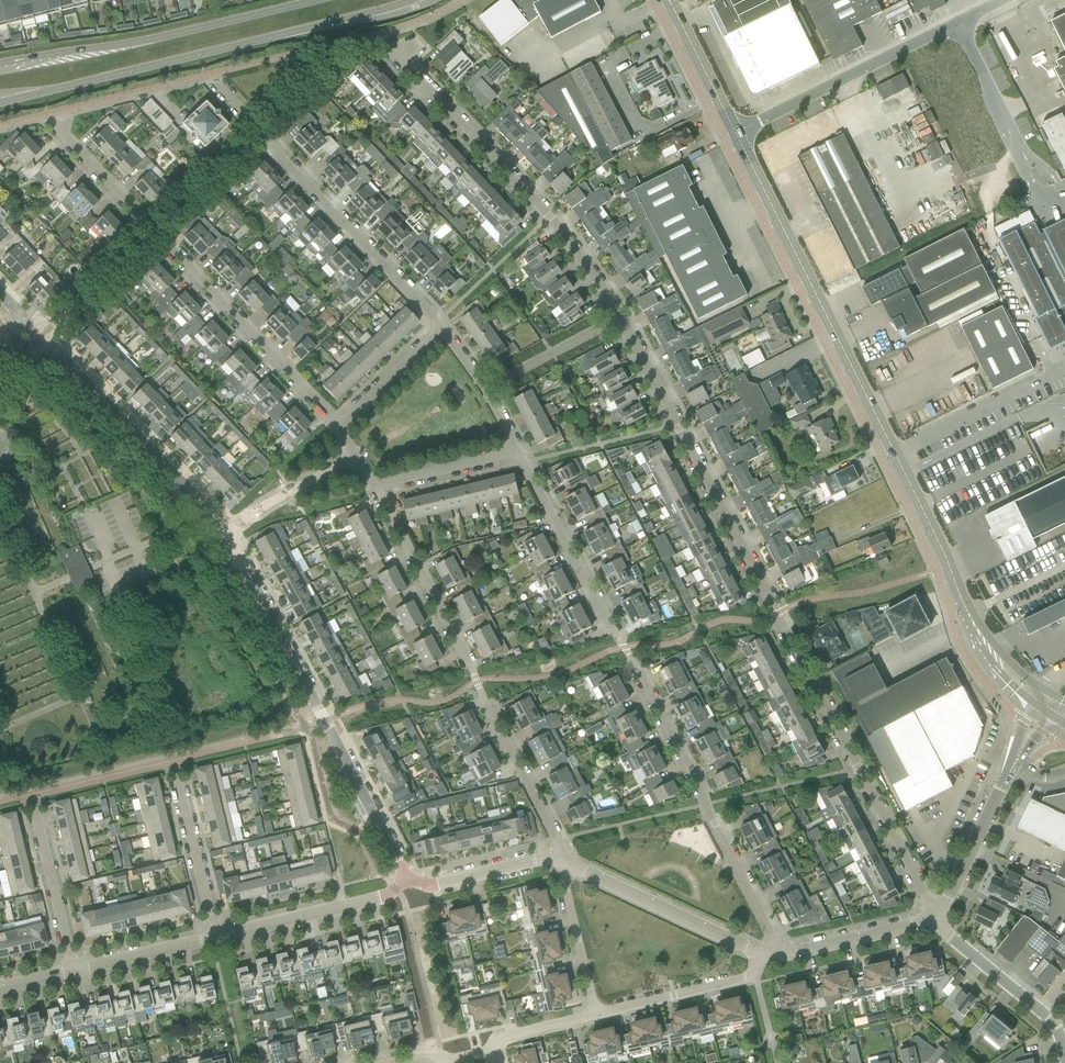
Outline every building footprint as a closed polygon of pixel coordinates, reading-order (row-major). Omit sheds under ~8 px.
[(7,24),(21,21),(15,0),(1,0),(7,24)] [(21,21),(34,18),(30,0),(15,0),(21,21)] [(34,18),(47,14),(44,0),(30,0),(34,18)] [(47,14),(61,11),(58,0),(44,0),(47,14)] [(72,0),(58,0),(61,11),(74,8),(72,0)] [(479,18),(501,46),(540,16),(552,39),(602,12),(595,0),(502,0),(479,18)] [(708,8),(729,49),(751,92),(752,94),(754,95),(756,96),(758,95),(820,64),(791,6),(792,5),(789,0),(718,0),(712,3),(713,5),(708,8)] [(833,61),(844,56),(852,52),(863,46),(853,27),(882,12),(876,0),(803,0),(833,61)] [(915,13),(928,6),(931,12),(945,5),(943,0),(909,0),(915,13)] [(1050,22),(1064,51),(1064,15),(1050,22)] [(896,30),(893,24),(887,27),(890,33),(896,30)] [(464,40),(455,30),(436,48),(441,53),(437,57),(448,68),(445,71),(456,82),(474,65),(457,47),(464,40)] [(1055,62),(1058,67),(1054,69),(1064,92),(1064,57),(1055,62)] [(363,84),(378,69),(370,60),(359,71),(354,66),(344,75),(349,81),(355,75),(363,84)] [(485,66),(466,84),(471,89),(466,94),(472,99),(474,97),(485,108),(497,96),(489,88),(509,69),(501,60),(490,70),(485,66)] [(635,67),(626,71),(638,93),(646,89),(656,109),(674,100),(664,80),(667,78),(662,70),(661,70),(655,60),(636,69),(635,67)] [(591,63),(581,68),(537,91),(544,100),(557,114),(602,166),(608,162),(614,158),(611,152),(632,140),(591,63)] [(387,78),(378,69),(363,84),(371,93),(387,78)] [(387,78),(371,93),(366,98),(374,107),(395,87),(387,78)] [(903,82),(883,101),(894,113),(901,128),(905,133),(910,145),(913,148),(921,166),(923,169),(940,161),(949,153),(947,149),(939,141),(941,139),(921,95),(908,80),(903,82)] [(374,107),(373,107),(388,123),(399,113),(393,106),(398,101),(404,96),(395,87),(374,107)] [(521,95),(517,99),(522,105),(526,101),(521,95)] [(145,113),(155,103),(150,98),(140,108),(145,113)] [(516,99),(500,115),(505,120),(497,127),(499,130),(499,131),(505,137),(522,121),(514,113),(522,105),(516,99)] [(557,114),(544,100),(540,105),(552,119),(557,114)] [(219,139),(219,134),(228,125),(219,116),(214,116),(214,111),(205,101),(181,124),(190,133),(196,133),(195,139),(204,148),(213,139),(219,139)] [(155,103),(145,113),(149,118),(159,108),(155,103)] [(348,115),(353,110),(350,106),(345,111),(348,115)] [(399,113),(388,123),(394,129),(400,129),(406,124),(411,129),(423,117),(419,112),(414,107),(409,112),(404,108),(399,113)] [(159,108),(149,118),(154,122),(164,113),(159,108)] [(353,110),(348,115),(351,118),(356,113),(353,110)] [(317,121),(307,111),(296,121),(305,130),(294,140),(303,149),(320,133),(316,129),(317,121)] [(164,113),(154,122),(158,127),(169,118),(164,113)] [(1064,170),(1064,121),(1062,114),(1041,124),(1064,170)] [(139,119),(143,124),(147,121),(142,115),(139,119)] [(120,130),(112,121),(107,116),(97,126),(102,130),(91,141),(100,150),(115,135),(120,130)] [(557,116),(552,123),(558,127),(562,121),(557,116)] [(428,122),(423,117),(411,129),(419,138),(434,123),(430,120),(428,122)] [(169,118),(158,127),(163,132),(171,124),(173,122),(169,118)] [(530,130),(522,121),(505,137),(511,144),(512,143),(514,146),(522,139),(527,144),(544,128),(538,122),(530,130)] [(419,138),(414,142),(422,151),(440,134),(435,129),(437,127),(434,123),(419,138)] [(171,124),(163,132),(161,134),(166,140),(177,129),(171,124)] [(373,128),(366,134),(371,140),(374,137),(378,133),(373,128)] [(544,128),(527,144),(532,149),(524,156),(526,158),(526,159),(532,166),(545,153),(542,149),(544,145),(541,142),(549,134),(544,128)] [(674,133),(656,142),(661,151),(675,144),(679,152),(687,148),(686,146),(694,142),(688,129),(675,136),(674,133)] [(854,270),(900,247),(843,134),(841,131),(835,134),(837,138),(798,157),(798,156),(798,157),(854,270)] [(32,142),(23,133),(13,143),(8,139),(0,146),(0,150),(3,153),(7,150),(15,158),(32,142)] [(324,138),(320,133),(303,149),(311,158),(322,148),(330,157),(340,147),(330,137),(325,137),(324,138)] [(444,139),(440,134),(422,151),(430,159),(435,155),(450,141),(446,137),(444,139)] [(123,144),(115,135),(100,150),(108,159),(123,144)] [(176,141),(172,145),(177,151),(181,147),(176,141)] [(453,144),(450,141),(435,155),(430,159),(439,168),(443,163),(456,151),(451,146),(453,144)] [(32,142),(15,158),(23,167),(19,171),(24,176),(34,166),(30,162),(32,160),(41,151),(32,142)] [(169,143),(164,148),(169,153),(174,148),(169,143)] [(123,144),(108,159),(116,167),(132,153),(123,144)] [(372,145),(366,151),(372,157),(378,151),(372,145)] [(576,149),(572,145),(567,150),(571,154),(576,149)] [(340,147),(330,157),(325,162),(327,160),(331,165),(324,172),(333,181),(352,163),(353,163),(344,153),(346,151),(342,146),(340,147)] [(150,151),(145,155),(150,160),(155,156),(150,151)] [(456,151),(443,163),(451,172),(466,158),(463,154),(461,156),(456,151)] [(549,157),(545,153),(532,166),(539,173),(539,172),(542,174),(549,167),(554,172),(571,157),(565,151),(557,159),(554,155),(549,157)] [(140,171),(150,161),(145,156),(140,161),(132,153),(116,167),(125,176),(136,166),(140,171)] [(392,154),(388,157),(393,162),(396,159),(392,154)] [(34,166),(24,176),(29,181),(40,171),(48,180),(63,165),(54,156),(44,167),(39,162),(34,166)] [(571,157),(554,172),(559,177),(551,185),(560,195),(573,182),(569,178),(571,174),(568,170),(576,162),(571,157)] [(466,158),(451,172),(446,177),(454,186),(459,180),(460,181),(472,168),(468,163),(470,161),(466,158)] [(396,159),(393,162),(398,167),(401,164),(396,159)] [(385,160),(380,165),(384,169),(389,164),(385,160)] [(150,161),(140,171),(145,176),(134,186),(143,195),(162,177),(158,180),(150,172),(156,167),(150,161)] [(248,181),(251,178),(258,185),(273,170),(269,166),(267,166),(263,162),(256,168),(252,164),(253,162),(241,174),(248,181)] [(611,168),(608,162),(602,166),(606,172),(611,168)] [(358,169),(352,163),(333,181),(342,191),(350,184),(354,189),(368,176),(371,173),(364,166),(361,166),(358,169)] [(63,165),(48,180),(56,189),(51,194),(55,199),(65,189),(61,185),(63,183),(72,174),(63,165)] [(643,228),(696,200),(689,187),(691,186),(689,182),(691,181),(683,165),(625,194),(638,219),(641,225),(643,228)] [(477,173),(472,168),(460,181),(468,189),(483,175),(479,171),(477,173)] [(277,174),(273,170),(258,185),(252,190),(258,196),(258,199),(264,205),(262,207),(278,192),(274,187),(281,181),(277,176),(277,174)] [(19,171),(15,174),(20,179),(24,176),(19,171)] [(408,171),(405,174),(409,179),(413,176),(408,171)] [(625,174),(617,178),(625,194),(641,185),(637,177),(629,181),(625,174)] [(468,189),(463,194),(470,203),(476,198),(489,185),(484,181),(486,179),(483,175),(468,189)] [(368,176),(354,189),(359,194),(351,200),(360,210),(379,193),(379,192),(371,183),(370,179),(368,176)] [(413,176),(409,179),(414,184),(418,181),(413,176)] [(162,177),(143,195),(151,204),(162,194),(167,199),(177,189),(172,184),(168,180),(167,180),(165,181),(162,177)] [(577,187),(578,188),(564,198),(572,209),(582,202),(586,208),(604,195),(606,193),(603,189),(601,187),(592,194),(583,182),(577,187)] [(65,189),(55,199),(61,204),(69,213),(72,209),(89,193),(81,184),(72,192),(70,194),(65,189)] [(489,185),(476,198),(470,203),(479,212),(499,192),(495,188),(493,190),(489,185)] [(424,188),(421,191),(426,196),(429,193),(424,188)] [(278,192),(262,207),(268,213),(271,213),(273,212),(279,219),(300,199),(296,194),(294,194),(290,190),(283,197),(278,192)] [(503,196),(499,192),(479,212),(487,220),(505,203),(505,202),(500,198),(503,196)] [(606,193),(604,195),(608,200),(612,197),(608,192),(606,193)] [(89,193),(72,209),(81,218),(77,221),(78,223),(82,227),(92,217),(87,212),(89,211),(98,202),(89,193)] [(388,202),(379,193),(360,210),(370,219),(377,213),(381,217),(396,203),(392,207),(387,203),(388,202)] [(429,193),(426,196),(430,202),(434,198),(429,193)] [(219,195),(213,201),(217,206),(223,200),(219,195)] [(604,195),(586,208),(590,213),(581,220),(583,223),(582,223),(588,231),(602,220),(599,216),(602,212),(599,208),(608,201),(608,200),(604,195)] [(300,199),(279,219),(291,231),(293,229),(295,230),(305,220),(301,216),(308,209),(304,205),(304,203),(300,199)] [(505,203),(487,220),(495,229),(513,211),(509,206),(511,204),(507,200),(505,202),(505,203)] [(700,209),(696,200),(643,228),(654,250),(657,255),(659,259),(666,255),(716,230),(704,207),(700,209)] [(396,203),(381,217),(386,222),(379,229),(388,239),(405,222),(407,221),(397,211),(399,210),(399,207),(396,203)] [(441,205),(437,209),(442,214),(445,210),(441,205)] [(232,209),(226,215),(239,229),(245,223),(232,209)] [(445,210),(442,214),(447,219),(450,215),(445,210)] [(513,211),(495,229),(500,235),(499,243),(504,248),(522,230),(518,225),(523,220),(514,210),(513,211)] [(434,211),(429,216),(434,221),(439,216),(434,211)] [(994,228),(997,235),(1000,239),(999,240),(1007,256),(1038,318),(1035,320),(1043,337),(1050,350),(1064,343),(1064,219),(1043,230),(1044,232),(1041,234),(1035,222),(1032,217),(1030,212),(1029,211),(994,228)] [(31,212),(24,218),(29,223),(36,217),(31,212)] [(92,217),(82,227),(87,232),(92,227),(101,235),(116,221),(107,212),(98,220),(96,222),(92,217)] [(203,218),(201,220),(197,216),(184,228),(185,228),(186,227),(190,231),(184,238),(192,247),(212,228),(203,218)] [(602,221),(602,220),(588,231),(593,239),(594,238),(596,241),(605,234),(609,240),(627,227),(622,221),(615,226),(609,216),(602,221)] [(440,217),(435,222),(439,227),(444,222),(440,217)] [(305,220),(295,230),(288,237),(293,242),(297,238),(306,247),(327,227),(323,223),(321,223),(317,218),(310,225),(305,220)] [(638,219),(627,227),(631,233),(641,225),(638,219)] [(124,230),(116,221),(101,235),(109,244),(103,249),(108,254),(118,245),(114,240),(124,230)] [(405,222),(388,239),(397,248),(404,241),(409,246),(419,236),(405,222)] [(454,226),(458,231),(462,228),(457,223),(454,226)] [(246,224),(241,228),(246,232),(250,229),(246,224)] [(327,227),(306,247),(315,256),(317,254),(322,259),(332,249),(328,244),(335,237),(331,233),(331,231),(327,227)] [(627,227),(609,240),(613,246),(604,252),(606,255),(605,256),(611,263),(626,253),(622,248),(625,244),(622,240),(632,234),(631,233),(627,227)] [(0,228),(0,243),(3,240),(8,245),(18,235),(13,230),(7,235),(0,228)] [(212,228),(192,247),(201,256),(208,249),(213,254),(229,239),(220,236),(212,228)] [(463,236),(467,233),(462,228),(458,231),(463,236)] [(907,266),(916,283),(922,295),(914,299),(909,289),(882,303),(893,325),(895,324),(898,331),(903,328),(907,337),(927,327),(928,328),(996,293),(999,299),(964,229),(904,259),(907,266)] [(727,254),(716,230),(666,255),(682,287),(728,264),(723,256),(727,254)] [(419,236),(409,246),(413,251),(406,258),(415,267),(429,254),(423,247),(428,242),(429,238),(424,232),(419,236)] [(63,233),(59,237),(64,242),(68,239),(63,233)] [(10,252),(1,260),(10,269),(31,249),(23,240),(18,235),(8,245),(8,246),(12,250),(10,252)] [(69,239),(64,243),(68,247),(73,243),(69,239)] [(229,239),(213,254),(217,259),(211,266),(219,275),(240,256),(232,248),(235,246),(229,239)] [(478,245),(473,240),(470,243),(475,248),(478,245)] [(277,247),(272,242),(268,246),(273,251),(276,247),(277,247)] [(529,264),(523,268),(530,279),(536,274),(546,267),(542,262),(544,260),(550,256),(549,254),(550,253),(548,250),(547,251),(542,245),(541,246),(525,258),(529,264)] [(332,249),(322,259),(330,267),(333,264),(338,270),(354,255),(350,251),(348,251),(344,247),(337,253),(332,249)] [(467,248),(463,252),(467,257),(472,252),(467,248)] [(31,249),(10,269),(19,278),(27,270),(29,268),(33,272),(34,272),(44,263),(39,258),(31,249)] [(429,254),(415,267),(424,277),(431,270),(436,275),(446,265),(453,259),(448,254),(442,260),(433,250),(429,254)] [(617,270),(619,273),(628,267),(632,272),(657,255),(654,250),(647,254),(646,253),(636,259),(632,254),(628,255),(626,253),(611,263),(616,271),(617,270)] [(354,255),(338,270),(334,273),(335,274),(335,277),(339,281),(337,286),(343,292),(359,277),(355,272),(362,266),(358,261),(358,259),(354,255)] [(657,255),(632,272),(636,278),(627,285),(634,296),(649,285),(645,280),(648,276),(646,272),(658,263),(661,262),(658,259),(659,259),(657,255)] [(240,256),(219,275),(228,284),(235,278),(240,283),(250,273),(253,270),(252,269),(253,268),(241,256),(241,257),(240,256)] [(546,267),(536,274),(541,280),(537,283),(542,289),(544,293),(548,290),(557,283),(553,278),(556,276),(562,272),(561,270),(560,270),(561,269),(559,266),(558,267),(554,261),(548,266),(546,267)] [(36,279),(28,288),(36,297),(52,282),(57,277),(49,268),(44,263),(34,272),(35,273),(39,277),(36,279)] [(151,286),(165,273),(157,263),(150,270),(145,266),(147,264),(147,263),(132,277),(137,283),(140,286),(142,284),(147,289),(151,286)] [(728,264),(682,287),(699,320),(748,295),(740,279),(738,280),(736,276),(734,277),(728,264)] [(446,265),(436,275),(440,279),(433,286),(437,290),(435,292),(440,298),(442,296),(450,289),(455,294),(466,284),(462,280),(457,280),(456,281),(451,277),(454,273),(446,265)] [(916,283),(907,266),(900,270),(899,269),(862,288),(871,306),(908,288),(908,287),(916,283)] [(151,286),(155,291),(150,296),(159,306),(172,293),(167,288),(174,282),(165,273),(151,286)] [(238,295),(246,304),(260,290),(252,281),(255,279),(250,273),(240,283),(245,288),(238,295)] [(364,282),(359,277),(343,292),(348,296),(349,295),(350,295),(351,294),(355,298),(357,298),(359,296),(360,292),(366,298),(373,291),(381,283),(377,279),(375,279),(371,275),(364,282)] [(52,282),(36,297),(45,306),(56,295),(60,300),(76,285),(71,280),(67,284),(64,284),(57,277),(52,282)] [(557,283),(548,290),(552,296),(549,299),(554,306),(556,309),(559,306),(569,299),(565,294),(567,292),(573,288),(572,286),(573,285),(571,282),(570,283),(566,277),(559,282),(557,283)] [(260,290),(246,304),(255,313),(260,308),(262,306),(267,311),(277,301),(272,296),(268,292),(265,295),(260,290)] [(159,306),(155,310),(160,316),(163,313),(164,315),(166,313),(173,319),(178,315),(193,301),(184,292),(177,299),(172,293),(159,306)] [(677,293),(673,295),(663,300),(661,296),(656,297),(653,292),(637,300),(643,312),(654,306),(657,313),(681,300),(677,293)] [(287,293),(280,300),(283,303),(285,301),(290,297),(290,296),(287,293)] [(559,316),(559,318),(565,327),(567,325),(583,314),(582,313),(582,314),(580,315),(576,310),(579,308),(585,304),(584,302),(585,301),(582,298),(581,299),(577,293),(571,298),(569,299),(559,306),(564,312),(560,315),(559,316)] [(402,298),(398,301),(405,308),(408,305),(402,298)] [(335,300),(330,305),(334,309),(339,304),(335,300)] [(467,332),(485,319),(481,313),(485,310),(477,300),(464,309),(468,315),(461,320),(468,330),(467,331),(467,332)] [(681,300),(657,313),(661,319),(651,324),(652,327),(656,336),(672,327),(669,322),(673,319),(671,315),(681,309),(680,308),(684,306),(681,300)] [(186,323),(173,337),(178,342),(180,341),(186,335),(189,332),(199,322),(194,317),(196,315),(201,310),(193,301),(178,315),(186,323)] [(277,301),(267,311),(272,316),(265,323),(273,332),(288,319),(294,312),(285,303),(282,307),(277,301)] [(395,317),(410,332),(411,332),(410,331),(419,322),(405,308),(398,301),(394,305),(400,312),(395,317)] [(365,303),(356,312),(360,316),(369,307),(365,303)] [(696,328),(699,335),(703,342),(706,348),(748,327),(750,330),(762,324),(759,318),(749,323),(741,306),(696,328)] [(1034,369),(1002,307),(961,327),(992,390),(1034,369)] [(327,308),(319,316),(326,323),(333,315),(327,308)] [(762,317),(766,327),(767,328),(756,333),(757,335),(757,336),(756,339),(757,341),(759,342),(761,342),(762,345),(767,343),(772,351),(785,345),(784,342),(793,337),(786,324),(785,324),(781,317),(783,316),(779,308),(762,317)] [(98,309),(93,314),(98,320),(103,315),(98,309)] [(133,321),(128,316),(124,312),(121,315),(129,324),(133,321)] [(288,319),(273,332),(282,341),(289,334),(294,340),(304,330),(308,326),(311,323),(306,318),(302,321),(294,312),(288,319)] [(82,335),(77,339),(86,348),(99,335),(91,327),(98,320),(93,314),(77,330),(82,335)] [(384,314),(380,319),(400,340),(406,334),(407,335),(410,332),(395,317),(391,321),(384,314)] [(400,340),(380,319),(376,322),(382,329),(377,334),(392,350),(395,346),(394,345),(400,340)] [(489,324),(485,319),(467,332),(470,335),(471,334),(476,341),(499,324),(496,319),(489,324)] [(133,321),(129,324),(138,333),(142,330),(133,321)] [(199,322),(189,332),(186,335),(199,348),(200,347),(201,348),(220,330),(211,321),(204,327),(199,322)] [(499,324),(476,341),(481,347),(479,348),(482,352),(499,339),(495,334),(503,328),(499,324)] [(304,330),(294,340),(299,345),(292,351),(301,361),(315,347),(306,338),(313,332),(308,326),(304,330)] [(675,332),(672,327),(656,336),(660,344),(661,344),(663,347),(673,341),(676,348),(699,335),(696,328),(692,330),(682,336),(680,332),(675,332)] [(546,329),(540,333),(544,339),(550,335),(546,329)] [(142,330),(138,333),(147,342),(150,339),(142,330)] [(220,330),(201,348),(202,349),(200,350),(213,364),(216,361),(227,351),(222,346),(228,339),(220,330)] [(392,350),(377,334),(372,338),(366,332),(362,336),(382,357),(388,351),(389,352),(392,350)] [(160,333),(155,338),(160,343),(165,338),(160,333)] [(108,344),(99,335),(86,348),(94,357),(108,344)] [(699,335),(676,348),(679,354),(669,359),(671,362),(670,363),(674,371),(691,363),(688,357),(691,354),(689,350),(703,342),(699,335)] [(382,357),(362,336),(358,340),(364,347),(359,351),(374,367),(377,364),(376,363),(382,357)] [(150,339),(147,342),(155,351),(159,348),(150,339)] [(328,339),(322,345),(328,351),(334,345),(328,339)] [(503,345),(499,339),(482,352),(484,351),(491,361),(498,356),(502,362),(515,352),(508,341),(503,345)] [(108,344),(94,357),(103,366),(122,348),(118,343),(117,344),(113,340),(108,344)] [(146,343),(141,348),(146,353),(151,348),(146,343)] [(602,346),(585,354),(592,368),(596,366),(600,373),(610,368),(613,366),(619,363),(616,357),(616,356),(617,356),(615,352),(614,353),(613,351),(606,355),(604,356),(599,347),(601,346),(602,347),(602,346)] [(128,354),(122,348),(103,366),(112,376),(129,359),(126,355),(128,354)] [(168,357),(159,348),(155,351),(164,361),(168,357)] [(232,356),(227,351),(216,361),(221,366),(224,363),(233,372),(247,359),(238,349),(232,356)] [(374,367),(359,351),(354,356),(348,349),(343,353),(364,374),(370,369),(371,370),(374,367)] [(759,349),(742,358),(748,370),(765,361),(759,349)] [(364,374),(343,353),(339,357),(346,364),(341,368),(356,384),(359,381),(358,380),(364,374)] [(138,368),(129,359),(112,376),(120,385),(134,372),(138,368)] [(233,372),(227,378),(236,387),(238,395),(254,380),(249,374),(256,368),(247,359),(233,372)] [(693,368),(691,363),(674,371),(679,379),(680,379),(681,382),(691,377),(694,383),(718,370),(715,364),(711,367),(710,365),(700,371),(698,367),(693,368)] [(320,364),(315,369),(320,374),(324,369),(320,364)] [(176,373),(180,370),(175,365),(171,368),(176,373)] [(330,366),(325,370),(345,392),(351,386),(352,387),(356,384),(341,368),(336,373),(330,366)] [(770,379),(758,385),(749,382),(744,373),(730,380),(743,404),(745,409),(749,416),(759,434),(778,425),(769,408),(778,403),(780,397),(776,387),(786,382),(786,381),(788,380),(794,392),(795,391),(801,403),(793,407),(794,409),(786,413),(788,419),(818,405),(815,398),(822,395),(814,379),(812,380),(805,366),(783,377),(782,373),(770,379)] [(600,373),(596,375),(602,386),(605,384),(609,390),(619,385),(622,384),(628,380),(625,374),(626,373),(624,370),(623,371),(623,370),(622,369),(616,372),(613,373),(610,368),(600,373)] [(180,370),(176,373),(185,382),(188,379),(180,370)] [(345,392),(325,370),(321,374),(327,381),(322,386),(337,402),(341,399),(339,397),(345,392)] [(718,370),(694,383),(698,389),(687,395),(693,406),(709,398),(706,393),(710,389),(708,385),(718,380),(717,378),(721,376),(718,370)] [(143,381),(134,372),(120,385),(129,394),(143,381)] [(254,380),(238,395),(242,399),(248,399),(255,406),(260,401),(274,387),(266,378),(259,385),(254,380)] [(197,388),(188,379),(185,382),(193,391),(197,388)] [(519,412),(538,402),(535,396),(540,393),(533,382),(519,389),(522,395),(514,399),(520,410),(519,411),(519,412)] [(141,406),(155,393),(146,384),(132,397),(141,406)] [(609,390),(605,392),(608,399),(607,400),(606,403),(610,412),(611,411),(614,410),(628,403),(631,401),(638,398),(634,392),(634,391),(635,391),(634,387),(632,388),(631,386),(625,390),(622,391),(619,385),(609,390)] [(283,396),(274,387),(260,401),(265,406),(262,409),(271,418),(281,408),(276,403),(283,396)] [(160,388),(155,393),(141,406),(150,415),(163,402),(169,397),(160,388)] [(201,393),(197,388),(193,391),(202,400),(206,397),(201,393)] [(37,400),(41,396),(36,391),(32,394),(37,400)] [(22,399),(30,406),(34,402),(27,394),(22,399)] [(163,402),(150,415),(158,424),(177,407),(177,406),(172,411),(163,402)] [(538,402),(519,412),(521,416),(522,415),(526,422),(552,408),(549,403),(541,408),(538,402)] [(628,403),(614,410),(611,411),(612,414),(614,423),(620,421),(624,419),(627,425),(647,415),(641,404),(632,408),(628,403)] [(214,413),(217,409),(213,404),(209,408),(214,413)] [(743,404),(733,409),(732,407),(722,413),(720,408),(715,409),(712,404),(696,412),(702,424),(713,418),(716,425),(745,409),(743,404)] [(186,416),(177,407),(158,424),(167,434),(181,421),(186,416)] [(286,414),(281,408),(271,418),(276,424),(279,421),(288,430),(302,416),(293,407),(286,414)] [(555,414),(552,408),(526,422),(530,429),(529,430),(531,434),(550,424),(547,418),(555,414)] [(217,409),(214,413),(223,422),(226,418),(222,414),(217,409)] [(745,409),(716,425),(720,431),(710,436),(711,439),(715,448),(731,439),(728,434),(732,431),(730,427),(740,421),(739,421),(749,416),(745,409)] [(806,414),(791,421),(795,430),(810,422),(806,414)] [(302,416),(288,430),(293,435),(290,438),(293,442),(290,444),(295,449),(310,435),(309,434),(308,436),(304,432),(310,425),(302,416)] [(226,418),(223,422),(231,431),(235,428),(226,418)] [(830,418),(810,427),(806,429),(809,435),(813,434),(822,453),(832,449),(831,447),(839,443),(832,428),(834,427),(830,418)] [(183,423),(184,424),(170,437),(179,446),(198,428),(188,419),(183,423)] [(1046,422),(1027,432),(1038,453),(1042,451),(1035,437),(1050,430),(1046,422)] [(553,430),(550,424),(531,434),(531,435),(532,434),(538,445),(546,441),(549,447),(564,439),(558,427),(553,430)] [(206,437),(198,428),(179,446),(188,455),(206,437)] [(235,428),(231,431),(240,440),(243,437),(235,428)] [(757,448),(764,444),(760,436),(753,440),(757,448)] [(206,438),(206,437),(188,455),(196,464),(214,447),(206,438)] [(252,446),(243,437),(240,440),(248,449),(252,446)] [(734,444),(731,439),(715,448),(719,456),(720,456),(722,459),(732,453),(735,460),(755,449),(751,442),(741,448),(739,444),(734,444)] [(661,441),(653,445),(652,441),(630,446),(631,451),(632,453),(635,455),(638,455),(642,453),(647,463),(666,452),(661,441)] [(764,444),(757,448),(756,449),(760,456),(768,452),(764,444)] [(257,451),(252,446),(248,449),(253,454),(257,451)] [(196,464),(205,473),(217,461),(218,461),(222,457),(223,456),(214,447),(196,464)] [(621,448),(613,450),(606,452),(609,458),(615,454),(622,453),(621,448)] [(755,449),(735,460),(738,466),(728,471),(730,474),(729,475),(734,483),(750,475),(747,469),(751,466),(748,462),(758,456),(755,449)] [(667,453),(666,452),(647,463),(652,473),(672,463),(669,458),(670,456),(669,454),(667,453)] [(266,468),(271,463),(261,454),(256,460),(266,468)] [(205,473),(204,474),(212,483),(226,470),(225,469),(231,465),(222,457),(218,461),(217,461),(205,473)] [(562,462),(549,470),(555,481),(557,480),(560,486),(571,480),(574,485),(589,478),(586,471),(583,472),(576,459),(562,462)] [(672,463),(652,473),(658,483),(658,484),(662,482),(662,481),(677,473),(676,471),(677,468),(674,468),(672,463)] [(824,472),(809,479),(788,489),(794,500),(814,490),(813,488),(825,482),(832,495),(843,490),(842,488),(859,480),(859,479),(860,477),(858,472),(856,472),(853,466),(827,479),(824,472)] [(235,479),(226,470),(212,483),(221,492),(235,479)] [(775,484),(782,480),(778,471),(770,475),(775,484)] [(658,484),(658,483),(656,484),(662,495),(667,492),(683,484),(680,479),(681,477),(679,476),(677,473),(662,481),(662,482),(658,484)] [(235,479),(221,492),(230,502),(235,497),(239,502),(261,481),(259,479),(257,479),(253,482),(252,481),(248,481),(241,474),(235,479)] [(501,476),(506,497),(513,495),(515,504),(521,503),(514,474),(503,477),(502,475),(501,476)] [(631,484),(629,480),(625,474),(619,477),(625,487),(631,484)] [(752,480),(750,475),(734,483),(738,491),(739,491),(740,494),(750,489),(754,495),(773,485),(769,477),(759,483),(757,479),(752,480)] [(506,497),(501,476),(497,477),(498,478),(489,480),(496,509),(502,507),(500,498),(506,497)] [(1005,507),(1006,509),(988,517),(993,529),(989,532),(993,540),(997,538),(998,540),(997,541),(1007,562),(1037,547),(1033,539),(1064,523),(1064,477),(1014,502),(1005,507)] [(568,504),(571,509),(591,499),(587,493),(593,490),(587,479),(589,478),(574,485),(577,492),(566,498),(569,503),(568,504)] [(496,509),(489,480),(482,482),(481,480),(477,482),(482,503),(489,501),(491,510),(496,509)] [(757,501),(747,506),(748,509),(748,510),(752,518),(768,510),(765,505),(769,501),(767,497),(769,496),(770,496),(775,494),(775,493),(777,492),(777,491),(776,490),(780,488),(785,485),(782,480),(775,484),(773,485),(754,495),(757,501)] [(482,503),(477,482),(473,482),(473,484),(465,486),(472,515),(478,513),(476,504),(482,503)] [(631,484),(625,487),(630,498),(636,495),(631,484)] [(667,492),(662,495),(667,505),(688,494),(687,491),(688,489),(685,488),(683,484),(667,492)] [(457,486),(453,488),(458,508),(464,507),(466,516),(472,515),(465,486),(457,488),(457,486)] [(458,508),(453,488),(448,489),(449,490),(441,492),(448,520),(453,519),(451,510),(458,508)] [(432,492),(428,493),(433,514),(440,513),(442,522),(448,520),(441,492),(433,494),(432,492)] [(433,514),(428,493),(424,494),(424,496),(416,498),(423,526),(429,525),(427,516),(433,514)] [(690,497),(688,494),(667,505),(665,506),(671,517),(673,516),(672,516),(694,505),(691,500),(692,497),(690,497)] [(591,499),(571,509),(574,516),(575,515),(578,521),(590,515),(593,520),(605,514),(612,510),(609,505),(602,508),(596,497),(591,499)] [(423,526),(416,498),(408,500),(408,498),(403,499),(408,520),(415,519),(418,528),(423,526)] [(697,510),(694,505),(672,516),(673,516),(673,517),(673,519),(675,520),(678,526),(700,515),(698,513),(699,510),(697,510)] [(352,531),(372,521),(371,520),(370,521),(364,510),(356,514),(353,508),(339,516),(345,528),(349,525),(352,531)] [(768,510),(752,518),(756,526),(757,526),(759,529),(769,524),(772,530),(801,515),(798,509),(792,512),(792,511),(778,518),(773,508),(768,510)] [(605,514),(593,520),(596,527),(584,533),(587,538),(586,539),(589,545),(617,530),(614,524),(611,525),(605,514)] [(678,527),(677,527),(682,538),(683,537),(705,526),(702,521),(703,519),(701,518),(700,515),(678,526),(678,527)] [(801,515),(772,530),(775,536),(765,541),(767,544),(766,545),(768,547),(765,549),(769,554),(794,541),(793,541),(788,536),(785,532),(795,527),(798,525),(798,524),(804,520),(801,515)] [(306,520),(300,523),(303,530),(309,527),(306,520)] [(514,530),(528,527),(526,520),(513,523),(514,530)] [(638,520),(631,523),(636,532),(642,529),(638,520)] [(372,521),(352,531),(356,537),(347,541),(350,546),(376,533),(372,526),(374,525),(372,521)] [(277,524),(271,525),(258,532),(261,538),(255,541),(261,553),(284,541),(286,540),(277,524)] [(705,526),(683,537),(684,539),(684,541),(686,542),(689,547),(711,536),(709,534),(710,531),(708,530),(705,526)] [(321,530),(316,532),(320,540),(324,537),(321,530)] [(617,530),(589,545),(593,551),(594,550),(597,556),(608,550),(611,556),(624,549),(618,538),(620,536),(617,530)] [(643,531),(637,534),(640,539),(645,536),(643,531)] [(376,533),(350,546),(353,552),(361,547),(364,553),(383,543),(381,539),(380,540),(376,533)] [(872,547),(875,554),(883,550),(884,551),(885,551),(885,550),(891,547),(885,533),(871,539),(870,537),(857,542),(861,552),(872,547)] [(531,555),(549,545),(543,534),(532,540),(529,534),(516,540),(522,552),(527,549),(531,555)] [(712,539),(711,536),(689,547),(692,555),(692,557),(694,557),(695,558),(716,547),(713,542),(714,539),(712,539)] [(816,543),(817,545),(820,550),(822,555),(836,549),(831,537),(817,543),(816,543)] [(290,552),(284,541),(261,553),(267,564),(290,552)] [(797,548),(794,541),(769,554),(772,560),(774,559),(775,562),(776,561),(777,564),(787,559),(791,565),(815,552),(820,550),(817,545),(811,546),(811,545),(807,548),(805,546),(797,548)] [(383,543),(364,553),(367,559),(363,562),(369,573),(381,566),(378,561),(388,555),(382,544),(384,544),(383,543)] [(549,545),(531,555),(534,561),(528,564),(534,575),(547,569),(544,563),(555,557),(549,545)] [(82,555),(78,546),(59,555),(63,563),(82,555)] [(719,551),(716,547),(695,558),(701,568),(722,557),(720,555),(721,552),(719,551)] [(333,548),(326,552),(329,557),(335,553),(333,548)] [(442,577),(460,568),(456,562),(461,560),(455,548),(440,556),(444,562),(436,566),(442,577)] [(605,573),(608,579),(627,569),(624,563),(630,560),(624,549),(611,556),(614,562),(603,567),(606,573),(605,573)] [(296,562),(290,552),(267,564),(273,575),(274,575),(274,574),(297,562),(296,562)] [(783,577),(789,589),(796,585),(796,587),(798,588),(807,583),(806,582),(812,579),(805,566),(814,562),(818,559),(815,552),(791,565),(794,571),(783,577)] [(722,557),(701,568),(699,569),(704,580),(707,578),(727,568),(725,563),(725,560),(723,560),(722,557)] [(675,568),(673,564),(670,558),(663,561),(669,571),(675,568)] [(887,558),(877,562),(879,567),(889,563),(887,558)] [(333,572),(327,560),(322,563),(328,574),(333,572)] [(303,573),(297,562),(274,574),(274,575),(280,585),(303,573)] [(384,572),(381,566),(369,573),(374,584),(379,581),(382,587),(400,578),(394,567),(384,572)] [(463,574),(460,568),(442,577),(448,589),(458,584),(461,589),(473,583),(467,572),(463,574)] [(675,568),(669,571),(674,582),(680,579),(677,572),(675,568)] [(730,573),(727,568),(707,578),(711,585),(710,588),(711,590),(733,578),(731,576),(732,573),(730,573)] [(550,575),(547,569),(534,575),(540,587),(546,584),(549,590),(567,580),(561,569),(550,575)] [(627,569),(608,579),(611,585),(612,585),(615,591),(626,585),(629,590),(642,584),(636,572),(631,575),(627,569)] [(333,572),(328,574),(325,576),(328,580),(331,579),(334,585),(338,583),(333,572)] [(280,585),(286,596),(302,588),(309,584),(308,582),(309,581),(307,580),(303,573),(280,585)] [(400,578),(382,587),(385,593),(381,596),(387,607),(399,600),(396,595),(406,590),(400,578)] [(734,581),(733,578),(711,590),(716,600),(738,589),(736,584),(736,581),(734,581)] [(686,589),(680,579),(674,582),(680,592),(686,589)] [(567,580),(549,590),(542,594),(545,600),(547,599),(553,610),(565,604),(562,598),(574,592),(567,580)] [(344,594),(338,583),(334,585),(340,597),(344,594)] [(473,583),(461,589),(464,595),(454,600),(460,612),(478,602),(474,596),(479,594),(473,583)] [(286,596),(291,608),(308,599),(315,595),(309,584),(302,588),(286,596)] [(633,596),(621,602),(624,608),(623,609),(626,615),(646,604),(643,598),(648,595),(642,584),(629,590),(633,596)] [(692,600),(686,589),(680,592),(686,603),(692,600)] [(716,600),(715,600),(718,607),(723,604),(723,603),(725,602),(728,608),(735,604),(738,602),(741,603),(741,601),(744,599),(738,589),(716,600)] [(315,595),(308,599),(291,608),(297,619),(314,610),(321,606),(315,595)] [(874,607),(858,610),(876,645),(891,637),(890,635),(896,632),(901,642),(912,636),(920,632),(931,626),(915,597),(904,603),(897,607),(879,616),(874,607)] [(402,606),(399,600),(387,607),(392,618),(397,616),(400,622),(418,612),(412,601),(402,606)] [(646,604),(626,615),(629,620),(631,620),(634,626),(640,622),(642,621),(645,620),(648,626),(651,624),(661,619),(657,613),(660,611),(654,600),(646,604)] [(692,600),(686,603),(691,613),(697,610),(692,600)] [(1022,621),(1029,635),(1064,618),(1064,600),(1022,621)] [(481,608),(478,602),(460,612),(466,623),(476,618),(479,623),(491,617),(485,606),(481,608)] [(565,604),(553,610),(559,622),(564,619),(567,625),(586,615),(580,604),(569,610),(565,604)] [(352,609),(348,612),(354,623),(358,620),(352,609)] [(860,626),(859,623),(860,623),(858,611),(845,613),(848,626),(850,625),(850,628),(860,626)] [(418,612),(400,622),(403,628),(399,630),(405,641),(417,635),(414,629),(424,624),(418,612)] [(305,634),(322,625),(316,614),(299,623),(305,634)] [(586,615),(567,625),(571,631),(565,634),(571,645),(584,639),(581,633),(592,627),(586,615)] [(491,617),(479,623),(482,629),(472,634),(478,646),(496,636),(492,630),(497,628),(491,617)] [(364,631),(358,620),(354,623),(360,634),(364,631)] [(328,622),(322,625),(305,634),(311,645),(328,636),(334,634),(328,622)] [(809,633),(817,647),(819,646),(819,647),(823,648),(830,661),(848,652),(837,632),(833,634),(828,624),(819,629),(818,626),(810,631),(810,632),(809,633)] [(417,635),(405,641),(410,652),(415,650),(418,656),(436,646),(430,635),(420,640),(417,635)] [(753,656),(769,648),(764,637),(761,638),(759,637),(756,639),(755,635),(736,639),(738,645),(740,648),(743,649),(748,646),(753,656)] [(328,636),(311,645),(317,656),(334,647),(328,636)] [(499,642),(496,636),(478,646),(484,657),(492,653),(495,659),(510,652),(503,640),(499,642)] [(723,643),(709,646),(712,653),(725,647),(723,643)] [(334,647),(317,656),(323,667),(347,655),(341,644),(334,647)] [(436,646),(418,656),(421,662),(417,664),(423,676),(437,668),(434,662),(442,658),(436,646)] [(769,648),(753,656),(748,659),(750,663),(756,661),(759,667),(775,658),(773,655),(774,653),(772,652),(769,648)] [(838,683),(874,664),(868,652),(832,671),(838,683)] [(382,665),(376,653),(371,656),(377,667),(382,665)] [(664,684),(683,674),(677,662),(682,660),(678,654),(666,660),(669,666),(659,672),(661,676),(660,677),(664,684)] [(352,666),(347,655),(323,667),(329,678),(352,666)] [(874,664),(838,683),(867,737),(866,737),(867,737),(963,687),(947,657),(887,689),(874,664)] [(775,658),(759,667),(754,669),(759,680),(780,669),(778,664),(779,661),(776,661),(775,658)] [(382,665),(377,667),(373,669),(376,675),(381,673),(385,671),(382,665)] [(352,666),(329,678),(335,689),(358,677),(352,666)] [(783,673),(780,669),(759,680),(765,690),(770,688),(786,679),(785,676),(785,674),(783,673)] [(683,674),(664,684),(668,690),(671,695),(673,693),(681,689),(685,695),(697,689),(693,682),(691,678),(688,671),(683,674)] [(607,682),(603,676),(601,672),(588,675),(591,682),(594,689),(599,686),(605,697),(624,687),(620,680),(620,681),(617,676),(607,682)] [(362,685),(358,677),(335,689),(341,701),(357,692),(359,696),(371,694),(365,683),(362,685)] [(388,679),(383,681),(388,689),(393,687),(388,679)] [(787,682),(786,679),(770,688),(775,698),(791,690),(789,685),(790,683),(787,682)] [(734,680),(728,683),(732,691),(738,688),(736,684),(734,680)] [(605,697),(608,704),(604,706),(610,717),(622,711),(619,705),(629,699),(627,695),(628,694),(624,687),(605,697)] [(726,687),(718,691),(722,698),(730,694),(726,687)] [(963,687),(867,737),(866,737),(906,812),(953,787),(945,771),(974,756),(973,754),(975,753),(982,729),(981,727),(983,726),(963,687)] [(536,700),(534,695),(531,689),(518,695),(522,702),(511,707),(513,712),(516,719),(535,709),(532,703),(536,700)] [(697,689),(685,695),(688,701),(677,707),(679,711),(679,712),(683,719),(706,706),(697,689)] [(739,690),(733,694),(739,704),(745,701),(739,690)] [(776,698),(768,703),(773,713),(775,712),(797,700),(791,690),(775,698),(776,698)] [(798,703),(797,700),(775,712),(781,722),(803,711),(800,706),(801,704),(798,703)] [(745,701),(739,704),(744,715),(751,711),(745,701)] [(453,707),(440,711),(448,727),(444,729),(448,736),(457,732),(457,731),(475,721),(472,714),(471,715),(469,710),(458,716),(453,707)] [(702,708),(683,719),(686,725),(687,725),(689,730),(697,726),(700,724),(703,730),(715,724),(712,717),(708,719),(702,708)] [(535,709),(516,719),(520,726),(521,726),(523,730),(534,724),(537,730),(549,724),(546,718),(545,717),(544,713),(539,715),(535,709)] [(622,711),(610,717),(608,718),(617,735),(623,732),(642,722),(639,715),(638,716),(636,711),(625,717),(622,711)] [(751,711),(744,715),(750,725),(756,722),(751,711)] [(803,711),(781,722),(781,723),(781,726),(783,726),(787,732),(808,721),(803,711)] [(551,714),(545,717),(546,718),(549,724),(556,720),(553,715),(551,714)] [(457,732),(460,738),(455,741),(454,744),(456,748),(452,750),(455,754),(461,751),(473,745),(470,739),(481,733),(479,729),(479,728),(475,721),(457,731),(457,732)] [(715,724),(703,730),(706,736),(696,742),(698,746),(697,747),(701,753),(726,740),(727,740),(721,729),(724,728),(720,721),(715,724)] [(809,724),(808,721),(787,732),(787,733),(792,730),(797,740),(814,732),(811,727),(812,724),(809,724)] [(623,732),(627,739),(622,741),(628,752),(640,746),(637,740),(648,734),(645,730),(646,729),(642,722),(623,732)] [(756,722),(750,725),(756,736),(762,732),(756,722)] [(549,724),(537,730),(540,737),(530,742),(532,747),(531,747),(535,754),(560,741),(554,729),(553,730),(549,724)] [(383,742),(383,743),(387,740),(383,733),(386,731),(382,725),(364,729),(368,736),(361,740),(367,751),(383,742)] [(589,728),(585,731),(588,737),(593,734),(589,728)] [(764,737),(762,732),(756,736),(761,746),(767,743),(767,742),(772,739),(769,734),(764,737)] [(814,732),(797,740),(792,743),(797,754),(819,742),(814,732)] [(368,754),(368,756),(370,757),(372,761),(388,753),(392,751),(387,740),(383,743),(383,742),(367,751),(368,754)] [(560,741),(535,754),(539,761),(541,765),(552,759),(555,766),(568,759),(564,753),(566,752),(560,741)] [(825,753),(819,742),(797,754),(805,768),(816,765),(813,759),(825,753)] [(721,743),(701,753),(705,760),(708,764),(715,761),(718,759),(721,765),(734,759),(730,752),(728,747),(724,749),(721,743)] [(280,764),(301,758),(298,745),(276,750),(280,764)] [(477,751),(473,745),(461,751),(464,758),(463,758),(469,769),(494,756),(490,749),(489,750),(487,745),(477,751)] [(640,746),(628,752),(620,756),(624,763),(628,760),(634,771),(642,767),(661,757),(657,750),(656,751),(654,746),(643,752),(640,746)] [(572,749),(567,752),(569,757),(575,754),(572,749)] [(388,753),(372,761),(375,766),(374,768),(377,769),(378,772),(394,763),(388,753)] [(498,763),(494,756),(469,769),(475,780),(476,780),(480,786),(492,780),(489,774),(499,768),(497,764),(498,763)] [(661,757),(642,767),(648,778),(643,781),(646,787),(659,781),(655,774),(666,769),(664,764),(661,757)] [(304,771),(301,758),(280,764),(283,776),(304,771)] [(423,761),(422,762),(427,772),(434,769),(431,762),(429,758),(423,761)] [(568,759),(555,766),(559,772),(548,777),(550,782),(553,789),(572,779),(580,775),(576,768),(573,769),(568,759)] [(734,759),(721,765),(725,771),(714,777),(716,781),(720,789),(726,785),(728,788),(744,784),(741,777),(738,779),(735,772),(739,769),(737,765),(734,759)] [(608,762),(603,765),(607,773),(612,771),(608,762)] [(379,775),(379,777),(381,778),(383,782),(399,774),(394,763),(378,772),(379,775)] [(199,783),(221,778),(217,764),(196,770),(199,783)] [(781,769),(778,764),(772,767),(777,777),(784,775),(781,769)] [(304,771),(283,776),(286,789),(308,784),(304,771)] [(399,774),(383,782),(384,784),(386,787),(385,789),(386,791),(389,792),(389,793),(411,781),(406,771),(399,774)] [(224,790),(221,778),(199,783),(202,796),(224,790)] [(138,798),(160,792),(156,779),(135,784),(138,798)] [(572,779),(553,789),(557,796),(558,796),(560,800),(571,794),(574,800),(586,794),(583,788),(578,790),(572,779)] [(256,789),(260,789),(263,788),(262,781),(255,783),(256,789)] [(411,781),(389,793),(394,802),(395,804),(401,800),(405,808),(417,802),(413,794),(417,792),(411,781)] [(516,781),(504,784),(506,792),(518,789),(516,781)] [(659,781),(646,787),(650,793),(648,794),(655,805),(662,804),(661,802),(679,792),(675,785),(673,781),(662,787),(659,781)] [(441,783),(434,787),(439,796),(447,794),(441,783)] [(311,796),(308,784),(286,789),(289,802),(311,796)] [(504,784),(499,785),(495,786),(496,791),(499,793),(501,792),(505,791),(506,792),(504,784)] [(827,808),(848,797),(842,786),(834,790),(832,786),(818,789),(827,808)] [(224,790),(202,796),(205,808),(227,803),(224,790)] [(160,792),(138,798),(141,810),(163,805),(160,792)] [(1018,829),(1064,851),(1064,793),(1044,797),(1041,804),(1032,800),(1033,800),(1019,829),(1019,828),(1018,829)] [(572,824),(576,822),(577,823),(581,821),(581,820),(596,811),(590,800),(589,800),(586,794),(574,800),(577,807),(566,812),(569,817),(568,817),(572,824)] [(458,795),(453,796),(446,798),(448,805),(459,802),(458,795)] [(251,797),(253,804),(248,805),(250,811),(258,809),(256,803),(258,802),(256,796),(251,797)] [(314,809),(311,796),(289,802),(292,814),(314,809)] [(848,797),(827,808),(833,819),(854,808),(848,797)] [(57,817),(79,812),(76,798),(54,804),(57,817)] [(446,798),(444,799),(435,801),(436,808),(448,805),(446,798)] [(435,801),(423,804),(424,809),(432,808),(432,809),(436,808),(435,801)] [(115,803),(110,804),(113,817),(118,816),(115,803)] [(230,816),(227,803),(205,808),(208,821),(230,816)] [(424,809),(423,804),(418,805),(407,811),(410,817),(424,809)] [(163,805),(141,810),(144,823),(166,818),(163,805)] [(624,807),(610,810),(612,816),(625,812),(624,807)] [(801,807),(795,811),(801,822),(807,819),(801,807)] [(859,819),(854,808),(833,819),(838,830),(859,819)] [(314,809),(292,814),(295,828),(317,822),(314,809)] [(751,822),(748,823),(740,828),(746,839),(772,826),(766,814),(763,815),(760,809),(748,815),(751,822)] [(82,825),(79,812),(57,817),(60,830),(82,825)] [(18,826),(15,813),(0,817),(0,831),(18,826)] [(512,819),(510,813),(499,816),(505,839),(511,838),(513,839),(515,839),(516,837),(512,819)] [(524,814),(524,816),(512,819),(516,837),(528,834),(528,831),(529,829),(527,828),(527,826),(533,824),(530,813),(524,814)] [(230,816),(208,821),(211,834),(233,829),(230,816)] [(499,816),(488,818),(493,842),(498,841),(501,842),(502,840),(505,839),(499,816)] [(169,831),(166,818),(144,823),(147,836),(169,831)] [(493,842),(488,818),(476,821),(482,845),(485,844),(487,845),(488,843),(493,842)] [(810,824),(807,819),(801,822),(803,827),(810,824)] [(859,819),(838,830),(844,840),(865,829),(859,819)] [(269,820),(264,821),(267,834),(273,833),(269,820)] [(476,824),(465,826),(470,848),(475,846),(478,848),(479,846),(482,845),(476,821),(476,824)] [(465,824),(453,827),(459,850),(462,850),(464,851),(465,849),(470,848),(465,826),(465,824)] [(85,837),(82,825),(60,830),(63,842),(85,837)] [(18,826),(0,831),(0,844),(21,839),(18,826)] [(778,837),(772,826),(746,839),(752,850),(763,845),(767,851),(779,845),(775,838),(778,837)] [(450,834),(443,836),(447,853),(452,852),(454,853),(456,851),(459,850),(453,827),(451,827),(449,831),(450,834)] [(236,842),(233,829),(211,834),(214,847),(236,842)] [(443,836),(442,829),(430,832),(430,835),(431,834),(432,839),(436,856),(438,857),(440,857),(442,854),(447,853),(443,836)] [(812,844),(817,841),(819,840),(813,829),(806,833),(812,844)] [(871,840),(865,829),(844,840),(850,851),(871,840)] [(172,843),(169,831),(147,836),(150,849),(172,843)] [(436,856),(432,839),(431,834),(430,835),(419,837),(420,843),(419,845),(419,848),(421,849),(422,853),(421,855),(423,856),(424,859),(436,856)] [(85,837),(63,842),(66,855),(88,850),(85,837)] [(21,839),(0,844),(0,848),(2,857),(24,852),(21,839)] [(122,855),(132,853),(129,840),(119,843),(122,855)] [(876,851),(871,840),(850,851),(850,852),(855,848),(861,859),(876,851)] [(817,841),(812,844),(818,854),(823,851),(817,841)] [(175,857),(172,843),(150,849),(153,862),(175,857)] [(240,845),(234,846),(228,847),(229,853),(241,850),(240,845)] [(324,856),(312,859),(317,881),(330,878),(329,870),(335,869),(329,845),(322,846),(322,847),(322,848),(323,853),(324,854),(324,856)] [(779,845),(767,851),(770,858),(759,864),(765,875),(790,862),(785,851),(783,852),(779,845)] [(91,863),(88,850),(66,855),(69,868),(91,863)] [(829,862),(823,851),(818,854),(823,865),(829,862)] [(876,851),(861,859),(855,863),(861,873),(882,862),(876,851)] [(24,852),(2,857),(5,870),(27,865),(24,852)] [(128,854),(122,855),(125,869),(131,868),(128,854)] [(292,887),(286,865),(284,856),(271,859),(274,868),(279,890),(292,887)] [(312,859),(299,862),(304,884),(317,881),(312,859)] [(163,863),(164,868),(177,865),(176,860),(163,863)] [(824,866),(828,873),(837,869),(833,861),(824,866)] [(304,884),(299,862),(286,865),(292,887),(304,884)] [(790,862),(765,875),(771,886),(782,881),(786,887),(798,881),(795,874),(796,873),(790,862)] [(888,873),(882,862),(861,873),(867,884),(888,873)] [(94,876),(91,863),(69,868),(72,881),(94,876)] [(164,868),(163,863),(150,866),(151,872),(164,868)] [(27,865),(5,870),(8,883),(30,877),(27,865)] [(1059,877),(1056,876),(1053,881),(1064,887),(1064,865),(1059,877)] [(151,872),(150,866),(137,869),(139,875),(151,872)] [(279,890),(274,868),(261,871),(266,893),(279,890)] [(1018,896),(1016,895),(1019,888),(1017,887),(1022,877),(1007,869),(1002,880),(995,877),(993,880),(991,881),(989,885),(990,887),(988,891),(1012,903),(1014,904),(1016,903),(1019,897),(1018,896)] [(1043,869),(1040,876),(1049,881),(1053,874),(1043,869)] [(220,872),(219,870),(213,871),(219,895),(225,894),(227,903),(240,899),(235,878),(222,881),(221,879),(223,877),(222,873),(220,872)] [(840,870),(829,876),(834,885),(845,879),(840,870)] [(266,893),(261,871),(248,875),(253,896),(266,893)] [(125,872),(112,875),(113,881),(114,883),(126,880),(125,872)] [(893,883),(888,873),(867,884),(873,894),(893,883)] [(112,875),(106,877),(99,878),(100,884),(113,881),(112,875)] [(253,896),(248,875),(235,878),(240,899),(253,896)] [(30,877),(8,883),(11,896),(33,891),(30,877)] [(99,878),(93,880),(86,882),(87,887),(100,884),(99,878)] [(798,881),(786,887),(789,894),(778,900),(784,911),(804,901),(800,894),(804,892),(798,881)] [(893,883),(873,894),(879,905),(881,909),(898,905),(894,897),(899,894),(893,883)] [(517,895),(516,895),(515,896),(517,902),(520,901),(522,909),(546,903),(544,892),(535,894),(533,884),(523,887),(523,888),(516,890),(517,895)] [(841,897),(846,895),(841,884),(835,887),(841,897)] [(170,893),(175,915),(189,912),(187,904),(193,903),(189,885),(182,887),(183,890),(170,893)] [(1031,905),(1044,911),(1049,902),(1045,889),(1036,885),(1029,898),(1031,905)] [(170,893),(157,896),(163,918),(175,915),(170,893)] [(850,901),(846,895),(841,897),(844,904),(850,901)] [(163,918),(157,896),(145,899),(150,921),(163,918)] [(809,898),(804,901),(784,911),(790,923),(801,917),(805,923),(822,914),(818,907),(813,906),(809,898)] [(145,899),(132,902),(137,924),(150,921),(145,899)] [(992,900),(987,911),(980,907),(974,920),(992,929),(998,917),(1001,918),(1006,907),(992,900)] [(132,902),(119,905),(124,927),(137,924),(132,902)] [(481,905),(483,914),(484,918),(491,916),(488,903),(481,905)] [(546,903),(522,909),(524,917),(521,918),(524,931),(543,926),(541,916),(549,914),(546,903)] [(119,905),(106,909),(111,930),(124,927),(119,905)] [(484,918),(483,914),(473,916),(471,908),(460,911),(466,936),(474,934),(475,937),(488,933),(484,918)] [(848,911),(851,916),(856,915),(853,908),(848,911)] [(106,909),(93,912),(99,933),(111,930),(106,909)] [(466,936),(460,911),(448,913),(450,922),(440,924),(445,944),(458,941),(458,938),(466,936)] [(99,933),(93,912),(80,915),(85,937),(99,933)] [(1026,945),(1041,928),(1029,918),(1023,915),(996,951),(1012,963),(1026,945)] [(3,933),(0,923),(0,957),(8,955),(3,933)] [(42,924),(28,927),(34,949),(47,946),(42,924)] [(388,936),(379,938),(378,938),(383,956),(385,964),(405,959),(397,926),(387,928),(388,936)] [(543,926),(524,931),(527,944),(530,943),(532,951),(557,945),(554,934),(546,936),(543,926)] [(28,927),(16,930),(21,952),(34,949),(28,927)] [(1026,945),(1043,959),(1031,974),(1038,980),(1037,982),(1046,989),(1048,987),(1050,988),(1064,969),(1064,947),(1059,942),(1041,928),(1026,945)] [(21,952),(16,930),(3,933),(8,955),(21,952)] [(368,940),(358,943),(362,957),(362,961),(373,959),(372,955),(382,952),(383,956),(378,938),(379,938),(377,931),(366,933),(368,940)] [(348,945),(338,948),(341,962),(342,965),(353,962),(352,959),(362,957),(358,943),(357,936),(346,938),(348,945)] [(338,948),(336,940),(326,943),(327,950),(318,953),(322,970),(332,967),(332,964),(341,962),(338,948)] [(507,957),(504,944),(494,946),(497,960),(507,957)] [(557,945),(532,951),(534,959),(531,960),(534,973),(553,968),(551,958),(559,956),(557,945)] [(322,970),(318,953),(308,955),(306,948),(295,950),(297,957),(303,979),(303,980),(322,976),(320,970),(322,970)] [(286,953),(275,955),(277,962),(281,981),(291,978),(292,982),(303,979),(297,957),(287,960),(286,953)] [(944,969),(942,959),(932,961),(930,953),(919,955),(925,980),(933,978),(934,981),(940,980),(940,979),(946,978),(944,969)] [(925,980),(919,955),(908,958),(910,966),(900,969),(905,988),(906,993),(913,992),(912,986),(917,985),(917,982),(925,980)] [(277,962),(267,965),(265,957),(255,960),(257,972),(258,972),(262,989),(262,987),(272,985),(271,983),(281,981),(277,962)] [(888,963),(877,965),(883,990),(891,988),(892,991),(905,988),(900,969),(890,971),(888,963)] [(473,965),(459,968),(461,975),(474,972),(473,965)] [(868,976),(858,979),(863,998),(876,995),(875,992),(883,990),(877,965),(866,968),(868,976)] [(258,972),(257,972),(248,974),(246,967),(235,969),(241,991),(251,989),(251,991),(262,989),(258,972)] [(553,968),(534,973),(537,985),(540,985),(542,993),(567,987),(564,975),(556,977),(553,968)] [(863,998),(858,979),(848,981),(846,973),(835,975),(841,1000),(849,998),(850,1001),(863,998)] [(958,985),(964,977),(959,973),(954,978),(950,983),(956,988),(958,985)] [(201,985),(192,987),(191,988),(196,1005),(206,1002),(205,999),(216,997),(210,975),(200,978),(201,985)] [(826,986),(816,989),(821,1008),(834,1005),(833,1002),(841,1000),(835,975),(824,978),(826,986)] [(180,986),(170,988),(174,1005),(185,1003),(184,1000),(194,998),(195,1005),(196,1005),(191,988),(192,987),(189,976),(178,978),(180,986)] [(160,990),(150,993),(154,1010),(165,1007),(164,1005),(173,1002),(174,1005),(170,988),(169,981),(158,983),(160,990)] [(805,983),(793,986),(799,1010),(807,1009),(808,1011),(821,1008),(816,989),(807,991),(805,983)] [(500,986),(500,984),(479,988),(480,994),(486,1019),(497,1017),(495,1008),(505,1006),(504,1002),(500,986)] [(966,992),(958,985),(956,988),(943,1003),(955,1012),(957,1009),(963,1014),(966,1009),(968,1011),(978,999),(970,993),(968,995),(965,993),(966,992)] [(139,995),(130,998),(133,1012),(135,1023),(146,1021),(144,1010),(153,1007),(154,1010),(150,993),(148,986),(138,988),(139,995)] [(799,1010),(793,986),(782,988),(784,997),(774,999),(777,1010),(779,1009),(780,1016),(785,1015),(786,1017),(792,1015),(791,1012),(799,1010)] [(325,987),(316,989),(319,999),(327,997),(325,987)] [(567,987),(542,993),(544,1001),(541,1002),(542,1008),(544,1007),(545,1012),(552,1011),(553,1012),(563,1010),(561,1000),(569,998),(567,987)] [(119,1000),(110,1002),(109,1002),(115,1026),(115,1028),(126,1026),(123,1014),(133,1012),(130,998),(128,990),(117,993),(119,1000)] [(401,1012),(393,1014),(399,1039),(408,1037),(408,1035),(412,1034),(409,1022),(415,1020),(416,1024),(413,1010),(417,1009),(417,1012),(418,1011),(413,992),(405,994),(403,1008),(400,1008),(401,1012)] [(356,993),(349,995),(351,1003),(358,1001),(356,993)] [(486,1019),(480,994),(471,995),(471,993),(465,995),(465,997),(460,998),(462,1005),(460,1005),(463,1016),(472,1014),(474,1022),(486,1019)] [(109,1002),(110,1002),(108,995),(97,998),(99,1005),(89,1007),(93,1025),(93,1026),(103,1023),(105,1029),(115,1026),(109,1002)] [(739,999),(727,1001),(733,1026),(742,1024),(742,1027),(748,1026),(748,1024),(753,1023),(751,1016),(753,1015),(750,1005),(741,1007),(739,999)] [(511,1000),(504,1002),(505,1006),(507,1015),(514,1014),(511,1000)] [(733,1026),(727,1001),(716,1004),(718,1012),(708,1015),(713,1034),(726,1031),(725,1028),(733,1026)] [(93,1025),(89,1007),(79,1010),(77,1003),(67,1005),(68,1012),(69,1012),(73,1030),(74,1034),(83,1031),(87,1033),(95,1031),(93,1026),(93,1025)] [(69,1012),(68,1012),(59,1015),(57,1007),(46,1010),(48,1017),(53,1036),(52,1032),(62,1029),(62,1032),(73,1030),(69,1012)] [(697,1009),(686,1011),(692,1036),(700,1034),(700,1037),(713,1034),(708,1015),(699,1017),(697,1009)] [(692,1036),(686,1011),(674,1014),(676,1022),(667,1025),(671,1044),(684,1041),(683,1038),(692,1036)] [(48,1017),(39,1020),(37,1012),(26,1015),(28,1022),(34,1044),(33,1040),(53,1036),(48,1017)] [(399,1039),(393,1014),(386,1016),(385,1012),(373,1015),(377,1029),(383,1028),(386,1040),(390,1039),(391,1041),(399,1039)] [(986,1034),(993,1039),(1003,1047),(1010,1039),(1008,1038),(1009,1037),(1014,1030),(994,1013),(984,1024),(979,1020),(967,1035),(973,1040),(980,1031),(985,1035),(986,1034)] [(377,1029),(373,1015),(362,1017),(363,1022),(355,1023),(361,1048),(370,1046),(369,1044),(373,1043),(370,1031),(377,1029)] [(878,1015),(867,1017),(869,1025),(879,1022),(878,1015)] [(914,1017),(912,1020),(912,1023),(915,1025),(919,1025),(921,1022),(920,1019),(920,1018),(917,1016),(914,1017)] [(28,1022),(18,1024),(17,1017),(6,1020),(8,1027),(12,1045),(22,1043),(23,1047),(34,1044),(28,1022)] [(655,1019),(644,1021),(650,1046),(658,1044),(659,1049),(672,1046),(671,1044),(667,1025),(657,1027),(655,1019)] [(204,1020),(200,1021),(202,1028),(209,1026),(208,1022),(204,1020)] [(187,1021),(178,1023),(181,1034),(190,1032),(187,1021)] [(346,1021),(335,1024),(338,1039),(345,1037),(348,1049),(352,1048),(352,1050),(361,1048),(355,1023),(347,1025),(346,1021)] [(650,1046),(644,1021),(632,1024),(634,1033),(625,1035),(629,1054),(642,1051),(642,1048),(650,1046)] [(324,1031),(317,1033),(323,1057),(331,1055),(331,1053),(335,1052),(332,1040),(338,1039),(335,1024),(323,1027),(324,1031)] [(8,1027),(0,1029),(0,1060),(4,1059),(3,1053),(13,1050),(12,1045),(8,1027)] [(613,1029),(602,1032),(608,1056),(616,1054),(617,1057),(629,1054),(625,1035),(615,1037),(613,1029)] [(308,1030),(296,1033),(300,1048),(307,1046),(309,1058),(313,1057),(314,1059),(323,1057),(317,1033),(309,1035),(308,1030)] [(608,1056),(602,1032),(591,1034),(593,1043),(583,1045),(585,1055),(587,1054),(589,1061),(594,1060),(594,1062),(600,1061),(600,1058),(608,1056)] [(296,1033),(285,1036),(286,1040),(278,1042),(283,1062),(292,1062),(296,1062),(293,1049),(300,1048),(296,1033)] [(802,1034),(784,1038),(785,1045),(803,1041),(802,1034)] [(940,1058),(946,1050),(939,1045),(936,1050),(917,1036),(912,1037),(909,1041),(911,1047),(900,1050),(903,1062),(919,1062),(921,1062),(927,1060),(928,1061),(930,1062),(937,1062),(940,1058)] [(132,1038),(125,1039),(127,1047),(133,1045),(132,1038)] [(256,1043),(260,1061),(261,1061),(260,1057),(268,1056),(269,1059),(270,1062),(283,1062),(278,1042),(270,1044),(269,1040),(265,1041),(256,1043)] [(568,1043),(572,1056),(579,1054),(575,1041),(568,1043)] [(543,1062),(541,1054),(544,1054),(543,1048),(541,1048),(540,1043),(533,1045),(532,1043),(522,1046),(524,1055),(516,1057),(517,1062),(542,1062),(543,1062)] [(794,1044),(788,1046),(790,1056),(796,1054),(794,1044)] [(856,1044),(849,1046),(851,1055),(847,1056),(849,1062),(861,1062),(856,1044)] [(97,1045),(90,1047),(91,1055),(99,1053),(97,1045)] [(754,1053),(752,1046),(739,1049),(741,1056),(754,1053)] [(1007,1057),(1008,1062),(1035,1062),(1033,1058),(1026,1060),(1024,1054),(1023,1047),(1007,1057)] [(211,1062),(231,1062),(228,1049),(217,1052),(218,1056),(210,1058),(211,1062)] [(894,1052),(878,1056),(879,1062),(896,1062),(894,1052)]
